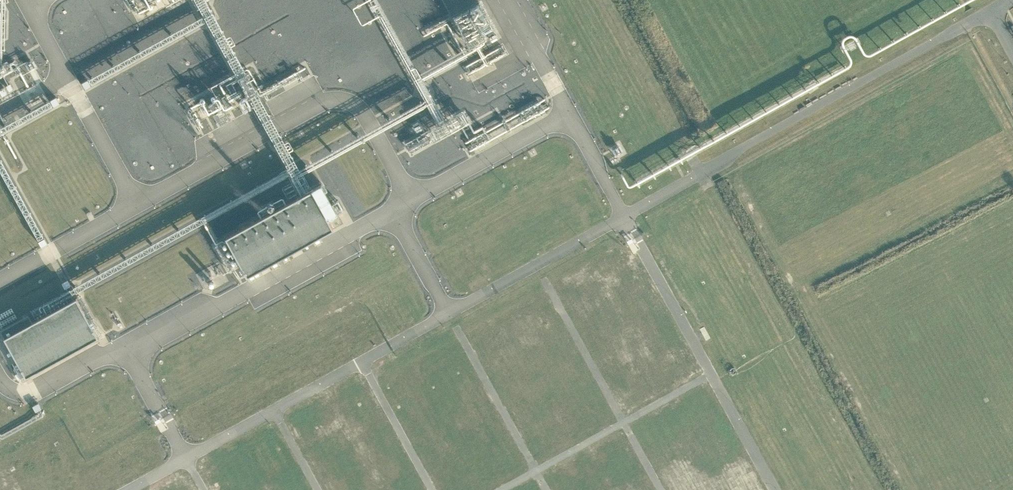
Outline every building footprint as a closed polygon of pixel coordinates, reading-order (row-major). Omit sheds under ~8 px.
[(137,14),(163,0),(130,0),(137,14)] [(170,9),(187,0),(165,0),(170,9)] [(510,54),(484,1),(449,18),(466,53),(475,49),(480,58),(466,65),(470,73),(510,54)] [(12,59),(0,66),(0,102),(15,93),(6,78),(18,71),(12,59)] [(94,66),(79,74),(86,87),(129,66),(125,59),(110,67),(109,66),(97,72),(94,66)] [(300,72),(304,78),(312,72),(309,66),(300,72)] [(249,104),(233,75),(183,102),(198,131),(249,104)] [(429,131),(406,143),(412,155),(472,123),(462,104),(425,124),(429,131)] [(622,152),(618,145),(611,150),(615,157),(622,152)] [(332,228),(310,189),(226,237),(246,274),(332,228)] [(101,341),(75,300),(4,338),(26,378),(101,341)] [(219,478),(228,475),(226,468),(217,471),(219,478)] [(169,489),(191,489),(187,481),(169,489)]
